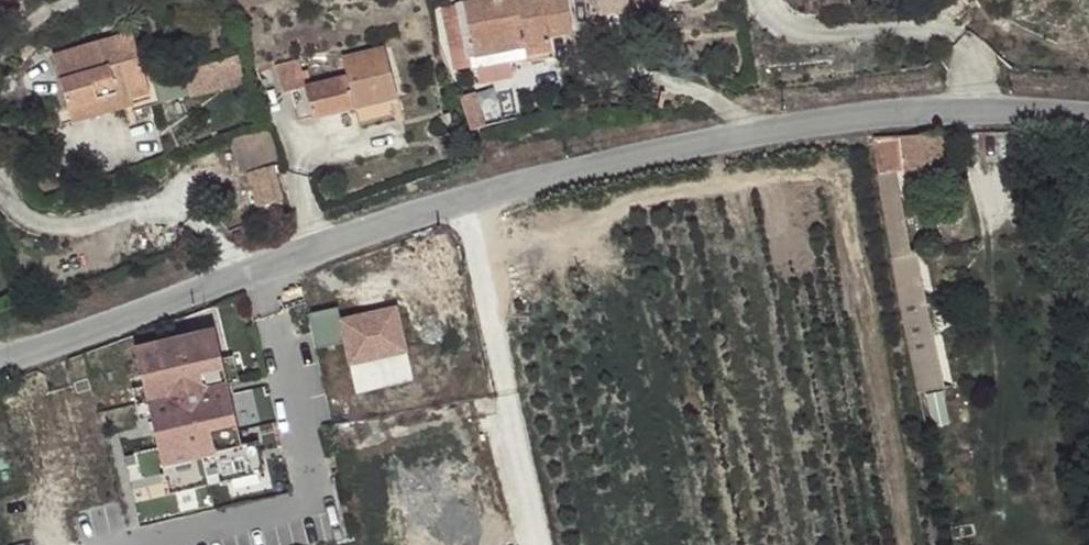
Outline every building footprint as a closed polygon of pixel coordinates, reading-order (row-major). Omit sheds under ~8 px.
[(442,4),(451,49),(474,44),(478,62),(553,47),(550,37),(574,31),(568,0),(461,0),(442,4)] [(601,11),(655,7),(655,0),(600,0),(601,11)] [(54,111),(58,124),(155,98),(149,76),(143,78),(129,31),(50,55),(66,108),(54,111)] [(277,63),(283,91),(307,85),(315,118),(358,107),(361,123),(395,114),(390,97),(398,95),(387,46),(345,56),(349,72),(306,82),(305,76),(311,75),(309,68),(303,69),(300,57),(277,63)] [(180,69),(187,95),(242,82),(235,54),(180,69)] [(474,129),(489,123),(476,90),(461,96),(474,129)] [(239,133),(250,167),(275,159),(270,138),(269,133),(264,124),(239,133)] [(226,138),(237,171),(250,167),(239,133),(226,138)] [(901,135),(874,136),(880,169),(894,168),(905,167),(906,170),(927,169),(945,167),(939,134),(901,135)] [(245,172),(254,206),(281,198),(271,165),(245,172)] [(894,168),(880,169),(882,180),(895,178),(894,168)] [(882,180),(896,255),(925,408),(948,404),(920,251),(915,251),(909,218),(902,218),(895,178),(882,180)] [(340,304),(311,311),(320,345),(345,339),(351,366),(412,350),(400,301),(343,315),(340,304)] [(137,345),(152,419),(158,443),(169,495),(267,475),(260,443),(242,447),(237,424),(217,328),(137,345)] [(158,443),(152,419),(144,421),(149,445),(158,443)] [(255,420),(237,424),(242,447),(260,443),(255,420)]
